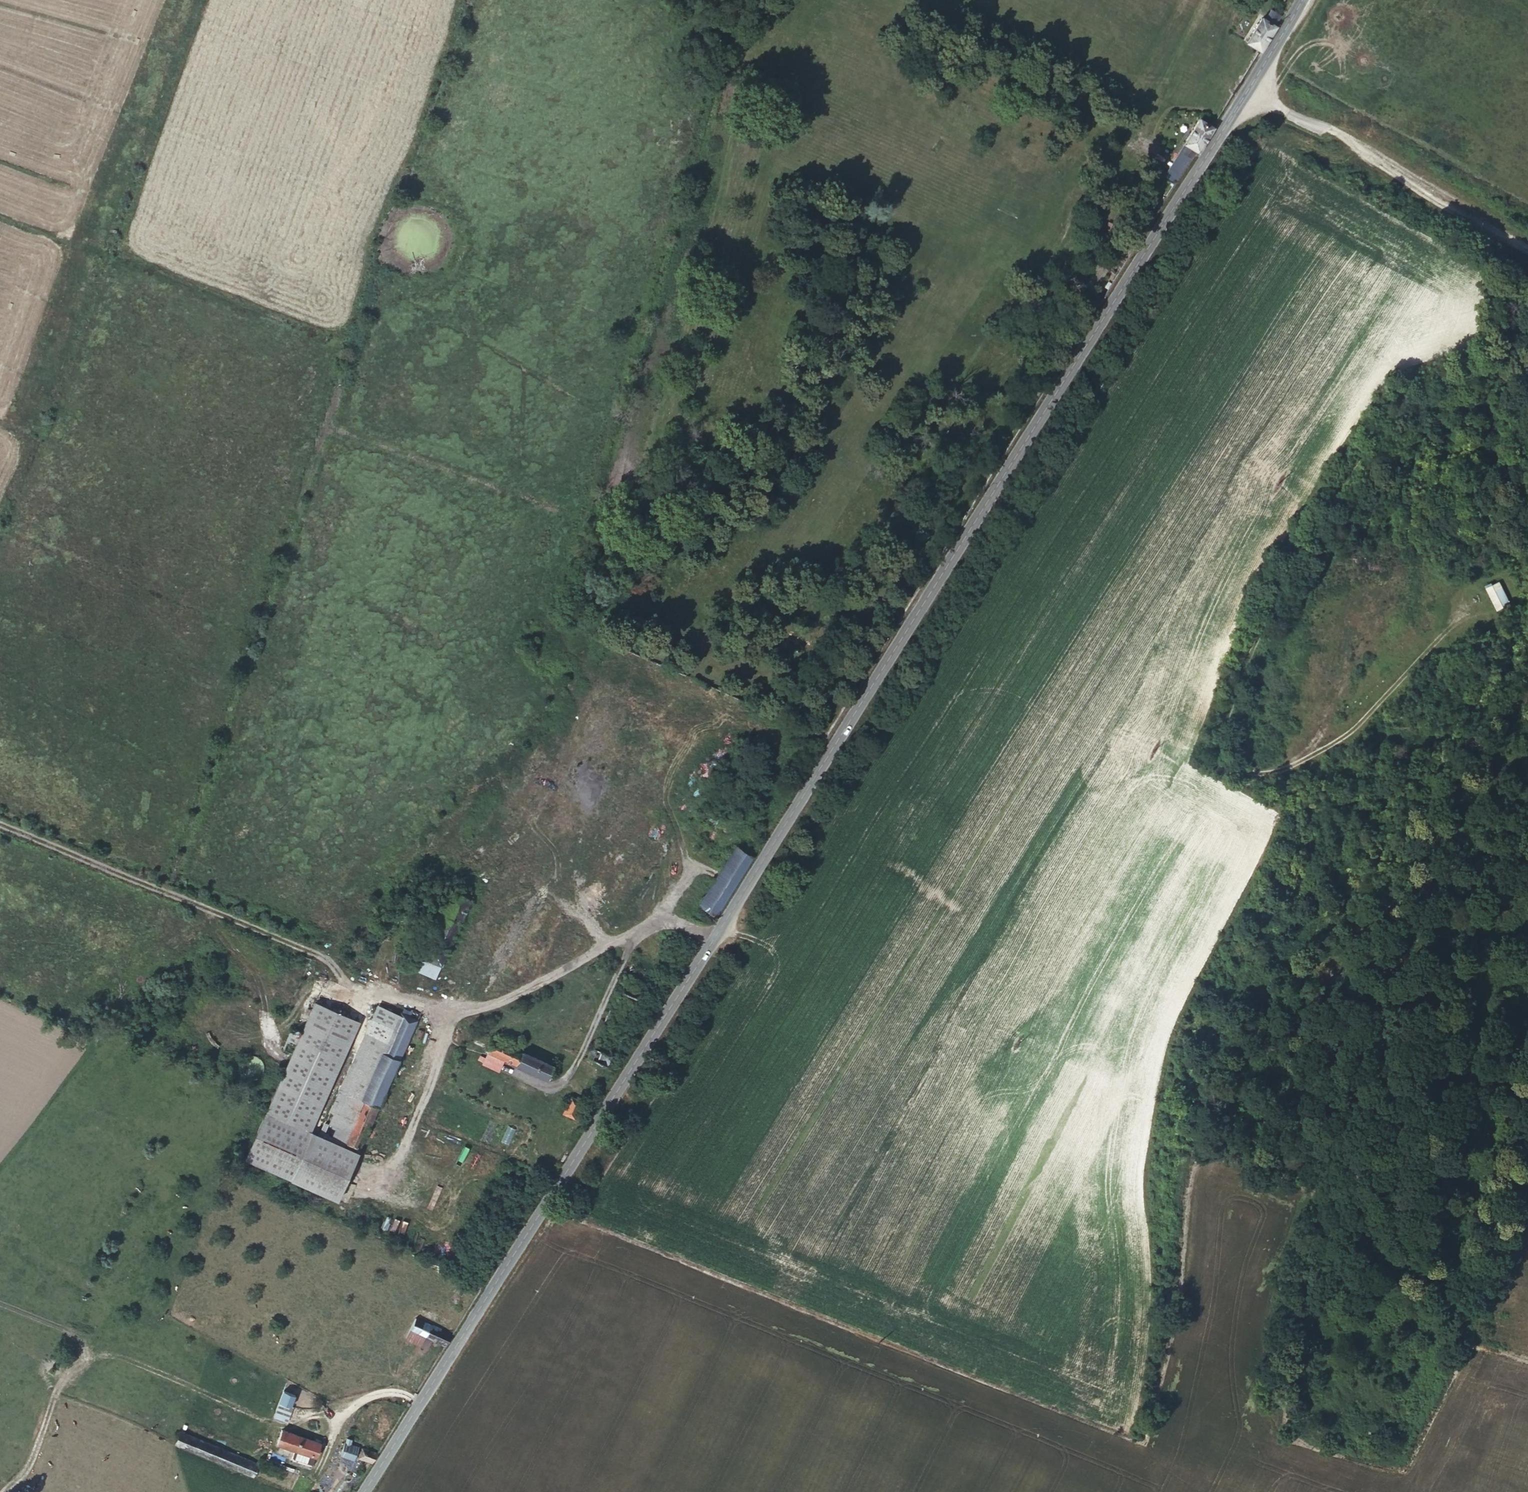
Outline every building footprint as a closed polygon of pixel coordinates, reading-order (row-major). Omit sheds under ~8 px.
[(1273,9),(1267,20),(1262,17),(1246,43),(1263,54),(1279,28),(1274,25),(1280,13),(1273,9)] [(1187,143),(1190,145),(1198,150),(1202,153),(1218,127),(1202,118),(1187,143)] [(1198,150),(1190,145),(1185,153),(1193,158),(1198,150)] [(1182,178),(1185,173),(1180,169),(1176,174),(1182,178)] [(1486,586),(1495,611),(1509,606),(1501,581),(1486,586)] [(722,918),(759,859),(737,845),(700,905),(722,918)] [(421,941),(418,953),(442,963),(472,893),(456,887),(431,944),(421,941)] [(343,1141),(362,1149),(420,1014),(401,1005),(394,1023),(364,1091),(343,1141)] [(344,1083),(364,1091),(394,1023),(374,1015),(344,1083)] [(497,1035),(491,1048),(553,1075),(559,1063),(497,1035)] [(586,1098),(576,1093),(565,1111),(578,1117),(583,1108),(586,1109),(589,1104),(586,1102),(586,1098)] [(280,1389),(272,1409),(278,1412),(282,1403),(291,1407),(296,1395),(280,1389)] [(167,1426),(161,1437),(252,1478),(257,1466),(167,1426)] [(283,1428),(277,1444),(315,1458),(321,1443),(283,1428)] [(340,1456),(355,1462),(360,1449),(349,1444),(351,1440),(347,1438),(340,1456)] [(372,1463),(378,1453),(366,1445),(360,1455),(372,1463)]
